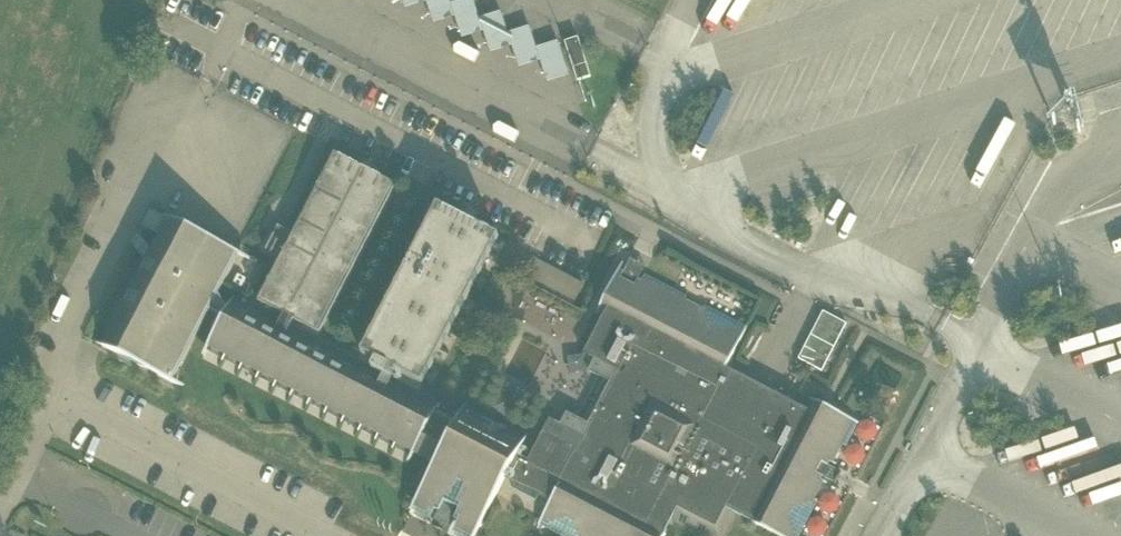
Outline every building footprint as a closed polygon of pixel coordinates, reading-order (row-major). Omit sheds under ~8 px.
[(411,12),(433,5),(439,26),(461,19),(468,41),(490,34),(497,55),(519,49),(525,70),(546,63),(553,87),(576,80),(565,43),(543,50),(537,29),(516,36),(510,14),(487,21),(481,0),(460,6),(458,0),(408,0),(411,12)] [(568,38),(580,77),(593,73),(580,34),(568,38)] [(293,233),(278,225),(265,249),(272,253),(273,250),(282,254),(258,301),(319,332),(396,184),(335,153),(293,233)] [(440,207),(382,319),(363,355),(425,387),(501,239),(440,207)] [(102,343),(172,380),(240,254),(168,217),(102,343)] [(582,283),(533,257),(523,277),(572,302),(582,283)] [(620,269),(622,266),(620,265),(595,312),(602,316),(583,353),(605,365),(571,430),(549,418),(528,460),(517,454),(529,431),(467,399),(453,425),(433,415),(440,402),(234,295),(207,346),(414,453),(424,432),(444,443),(415,500),(434,510),(435,509),(438,511),(433,521),(449,529),(454,519),(458,521),(457,522),(476,532),(504,478),(515,484),(513,489),(536,501),(539,496),(549,502),(540,520),(571,535),(663,535),(672,518),(707,535),(724,535),(736,513),(780,535),(794,535),(824,480),(821,479),(822,476),(831,481),(837,469),(828,465),(829,462),(832,463),(854,420),(808,396),(802,407),(761,385),(755,396),(739,388),(742,382),(724,372),(745,331),(643,277),(641,280),(638,279),(643,269),(628,262),(623,271),(620,269)] [(799,358),(823,370),(849,321),(825,309),(799,358)]
